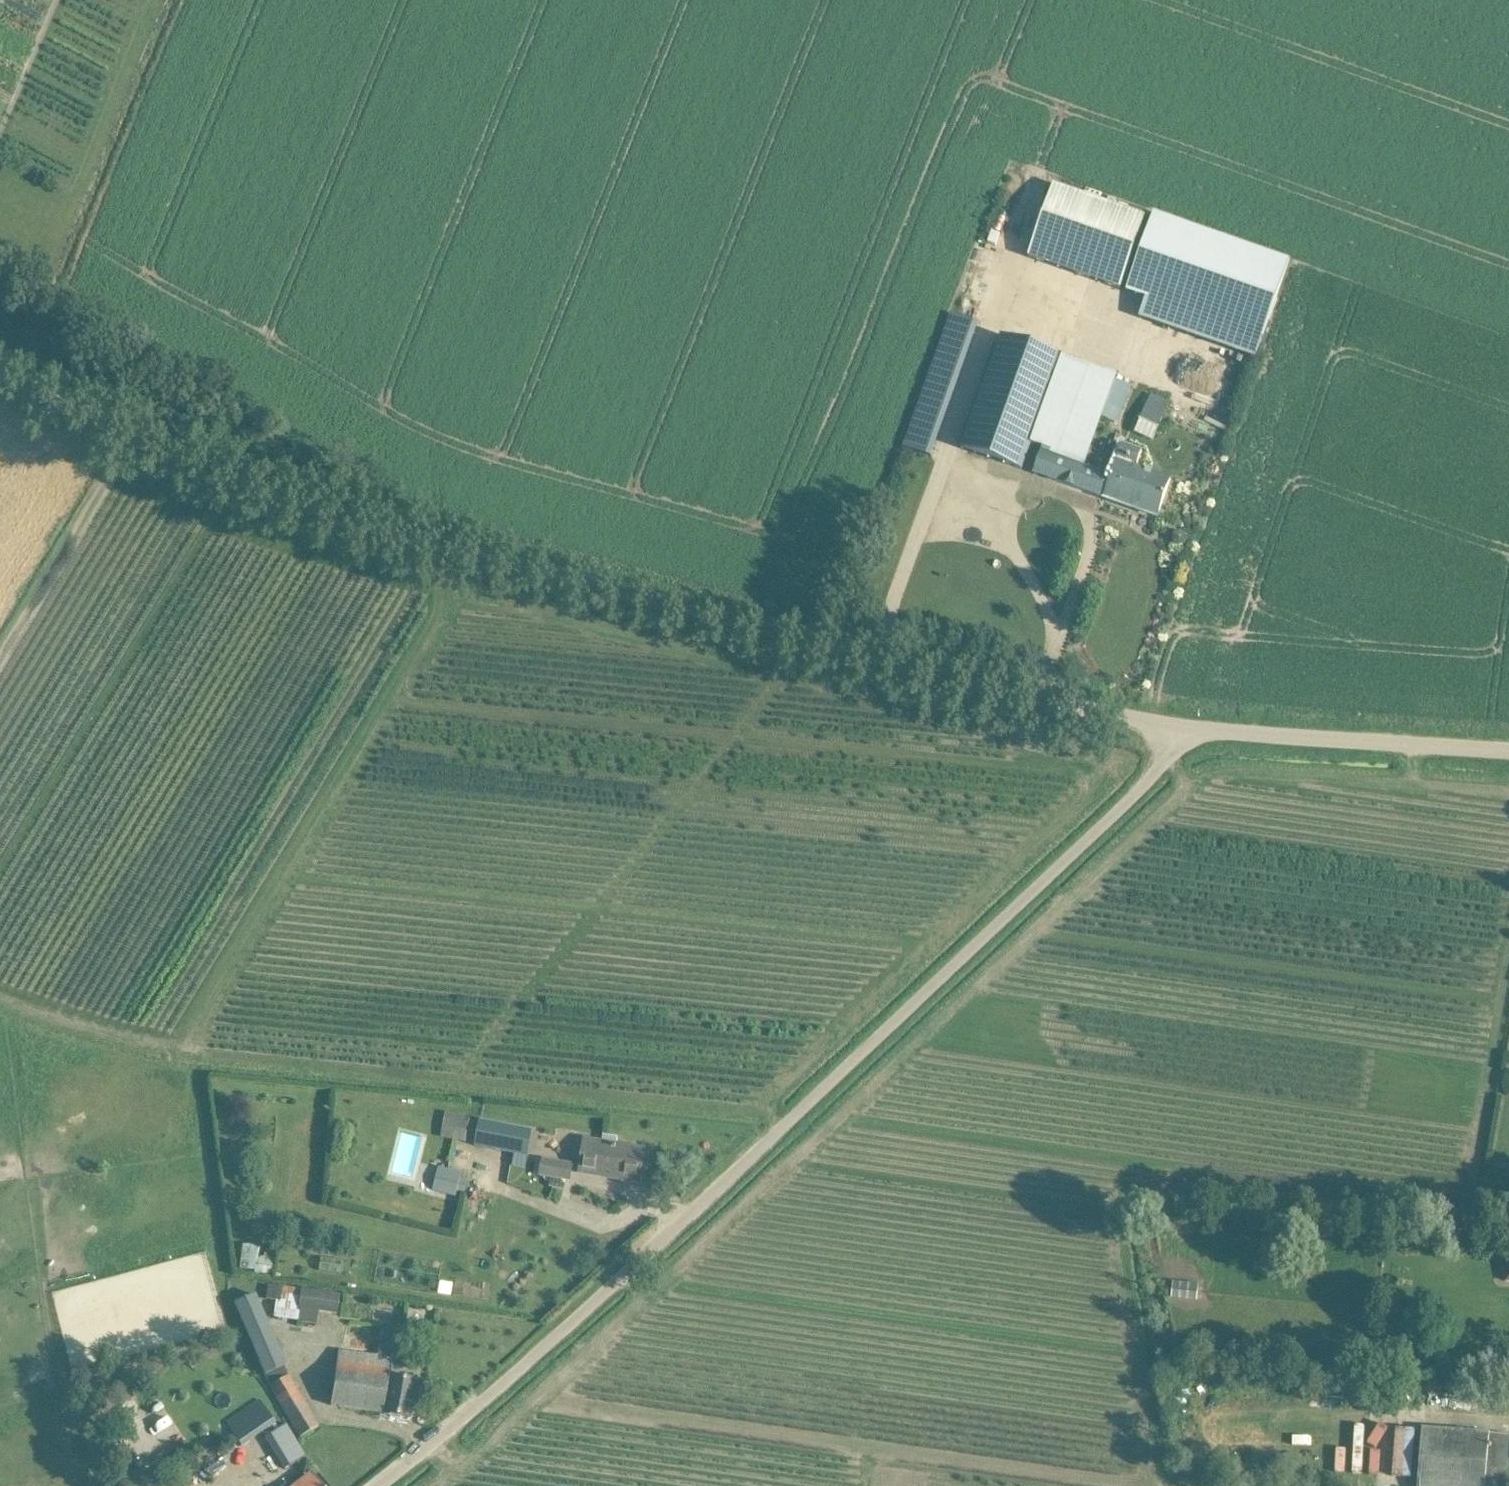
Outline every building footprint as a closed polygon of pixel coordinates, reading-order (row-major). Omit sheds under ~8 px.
[(1029,258),(1121,290),(1146,217),(1055,184),(1029,258)] [(1153,215),(1127,290),(1259,337),(1286,262),(1153,215)] [(969,295),(949,356),(973,364),(993,303),(969,295)] [(1031,445),(1062,356),(1001,335),(961,449),(1022,470),(1031,445)] [(1062,356),(1031,445),(1041,448),(1034,477),(1097,498),(1105,479),(1106,475),(1104,474),(1083,466),(1102,418),(1116,381),(1118,375),(1062,356)] [(1117,424),(1131,386),(1116,381),(1102,418),(1117,424)] [(1168,402),(1150,395),(1140,420),(1158,427),(1168,402)] [(1106,475),(1105,479),(1099,497),(1157,517),(1171,480),(1137,468),(1142,452),(1123,445),(1114,472),(1105,469),(1104,474),(1106,475)] [(478,1116),(480,1100),(449,1096),(447,1112),(478,1116)] [(445,1113),(443,1127),(468,1131),(470,1117),(445,1113)] [(527,1157),(532,1132),(480,1122),(476,1147),(527,1157)] [(644,1151),(625,1148),(586,1142),(581,1174),(640,1183),(644,1151)] [(575,1165),(542,1160),(540,1176),(551,1178),(550,1188),(565,1190),(566,1180),(572,1181),(575,1165)] [(447,1171),(442,1193),(456,1197),(457,1193),(461,1180),(462,1175),(447,1171)] [(255,1249),(271,1251),(273,1227),(258,1225),(255,1249)] [(1195,1303),(1197,1283),(1171,1280),(1169,1300),(1195,1303)] [(239,1302),(233,1304),(270,1387),(300,1437),(317,1427),(287,1377),(284,1368),(286,1366),(250,1282),(234,1289),(239,1302)] [(268,1284),(265,1300),(276,1302),(273,1318),(316,1324),(318,1312),(336,1315),(339,1295),(268,1284)] [(396,1336),(383,1333),(379,1357),(339,1350),(330,1404),(375,1412),(375,1413),(410,1419),(417,1382),(398,1378),(400,1369),(391,1367),(394,1355),(393,1355),(396,1336)] [(241,1447),(275,1427),(260,1401),(225,1421),(241,1447)] [(284,1469),(304,1457),(285,1424),(265,1437),(284,1469)] [(1489,1434),(1422,1429),(1418,1485),(1505,1485),(1508,1436),(1489,1434)] [(320,1484),(311,1473),(294,1485),(321,1485),(320,1484)]
